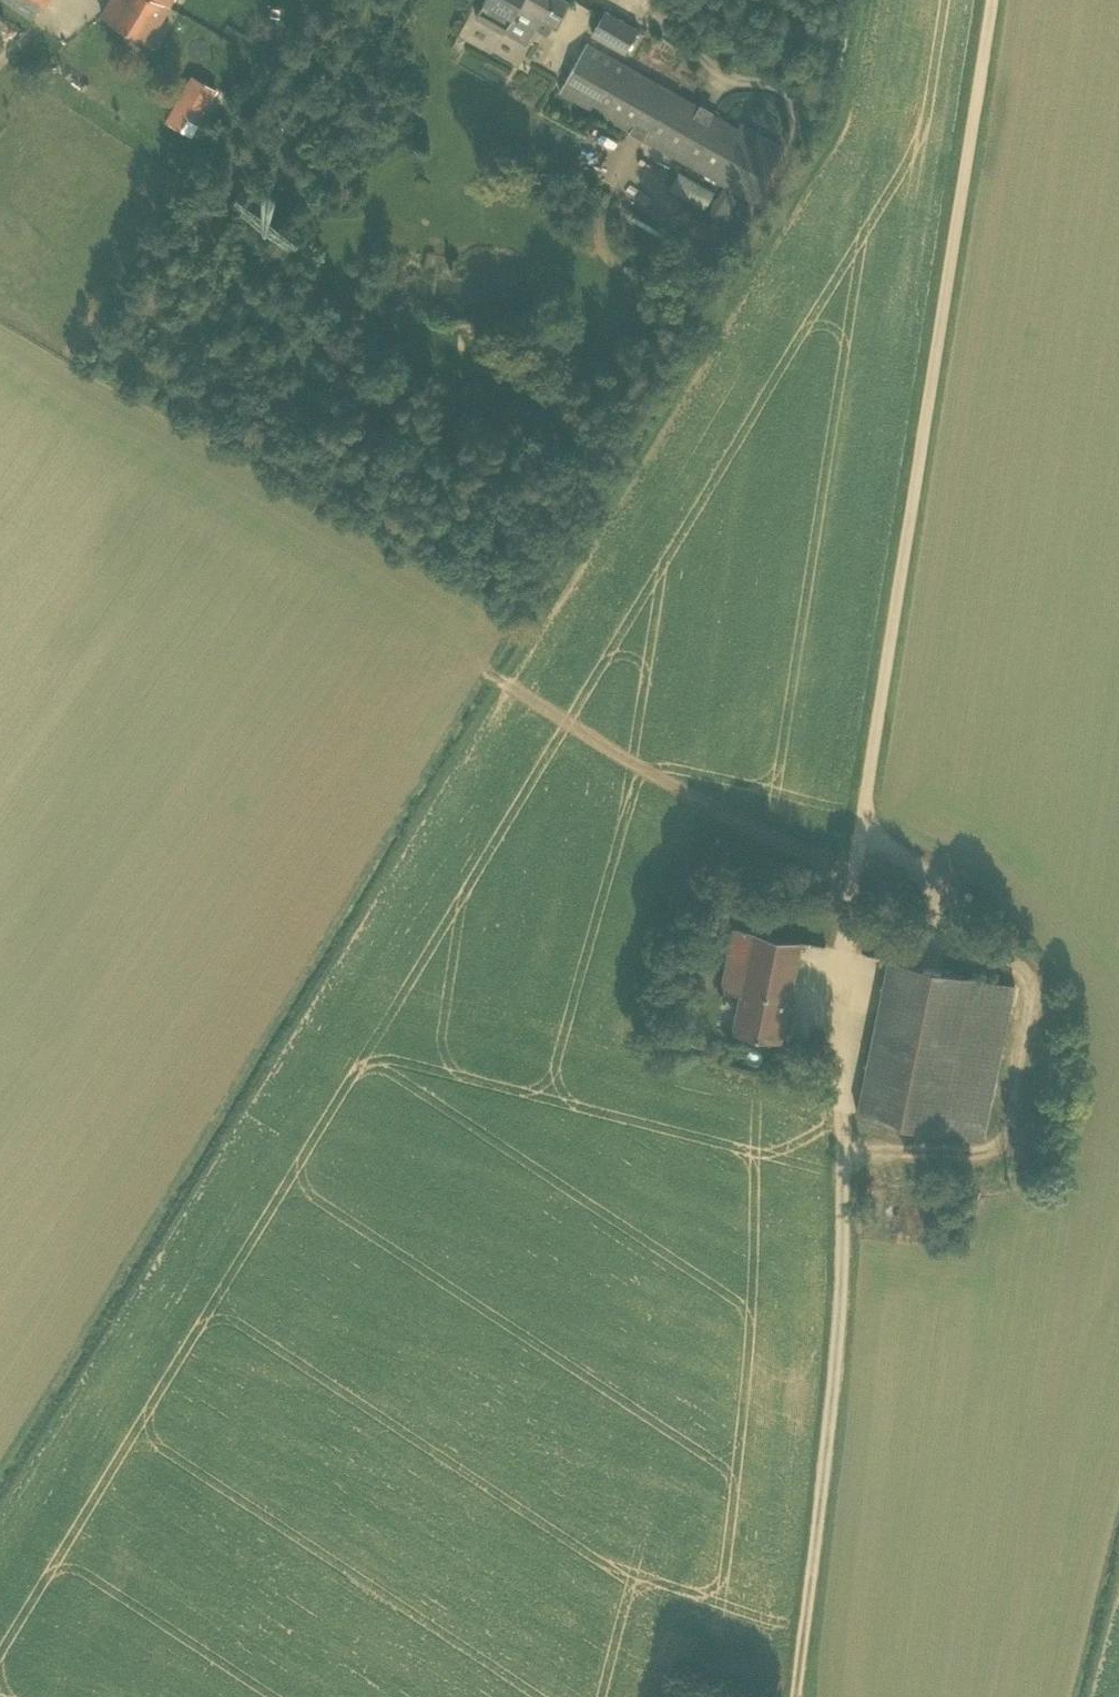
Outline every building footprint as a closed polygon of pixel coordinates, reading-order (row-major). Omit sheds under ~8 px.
[(102,15),(149,41),(172,0),(111,0),(102,15)] [(569,0),(485,0),(476,15),(505,31),(521,3),(557,24),(571,1),(569,0)] [(638,28),(605,10),(592,33),(625,52),(638,28)] [(754,200),(781,151),(588,42),(560,90),(754,200)] [(165,119),(192,133),(218,88),(191,73),(165,119)] [(577,159),(599,170),(606,156),(583,146),(577,159)] [(724,968),(719,988),(743,993),(735,1031),(781,1040),(801,939),(756,930),(747,973),(724,968)] [(977,974),(890,957),(859,1113),(946,1130),(977,974)]
